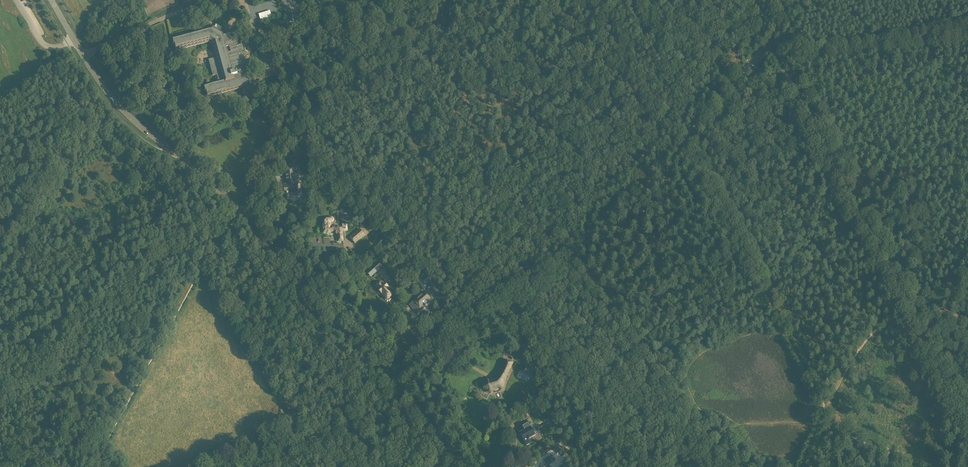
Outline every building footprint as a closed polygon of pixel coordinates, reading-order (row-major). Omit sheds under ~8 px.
[(216,58),(209,60),(213,76),(216,75),(218,82),(203,86),(204,91),(206,91),(207,96),(245,86),(245,87),(243,88),(244,94),(252,92),(250,87),(252,87),(251,85),(254,84),(250,85),(247,74),(246,75),(244,67),(246,66),(244,59),(245,59),(241,44),(238,44),(234,31),(224,34),(212,27),(171,38),(173,45),(174,44),(176,50),(209,41),(212,43),(216,58)] [(295,180),(303,179),(301,170),(293,171),(292,166),(285,167),(286,181),(287,181),(287,182),(288,181),(288,184),(284,185),(285,189),(284,189),(285,193),(285,195),(293,194),(293,195),(298,195),(297,183),(296,183),(295,180)] [(322,220),(323,233),(327,233),(330,233),(335,232),(337,234),(338,234),(338,242),(343,241),(342,230),(346,230),(345,223),(342,223),(342,226),(329,228),(328,222),(331,222),(332,221),(333,218),(332,217),(330,216),(328,216),(325,217),(322,220)] [(378,225),(375,222),(368,227),(371,230),(378,225)] [(349,236),(354,243),(365,235),(360,228),(349,236)] [(322,247),(322,237),(313,237),(313,247),(322,247)] [(366,272),(371,277),(382,266),(378,261),(366,272)] [(428,281),(433,277),(429,273),(422,280),(426,283),(428,281)] [(386,298),(387,300),(388,299),(389,300),(391,299),(391,297),(390,297),(394,294),(390,290),(391,290),(385,284),(384,284),(382,281),(378,285),(377,283),(375,286),(376,287),(378,290),(377,292),(380,295),(381,294),(384,296),(386,298)] [(425,304),(424,303),(430,298),(424,292),(409,305),(416,312),(425,304)] [(530,368),(531,367),(533,365),(529,362),(523,356),(520,359),(527,365),(530,368)] [(483,389),(491,393),(492,392),(494,390),(493,388),(498,387),(498,388),(501,389),(503,388),(505,380),(507,376),(510,369),(513,363),(507,360),(503,367),(504,368),(501,373),(497,379),(496,379),(490,381),(488,380),(483,389)] [(549,400),(556,396),(554,392),(546,395),(549,400)] [(530,408),(533,413),(540,409),(537,404),(530,408)] [(525,431),(520,433),(527,445),(532,442),(529,438),(535,435),(528,422),(522,425),(525,431)] [(549,465),(551,464),(551,463),(553,462),(547,453),(541,457),(546,464),(547,465),(544,466),(551,466),(549,465)]
